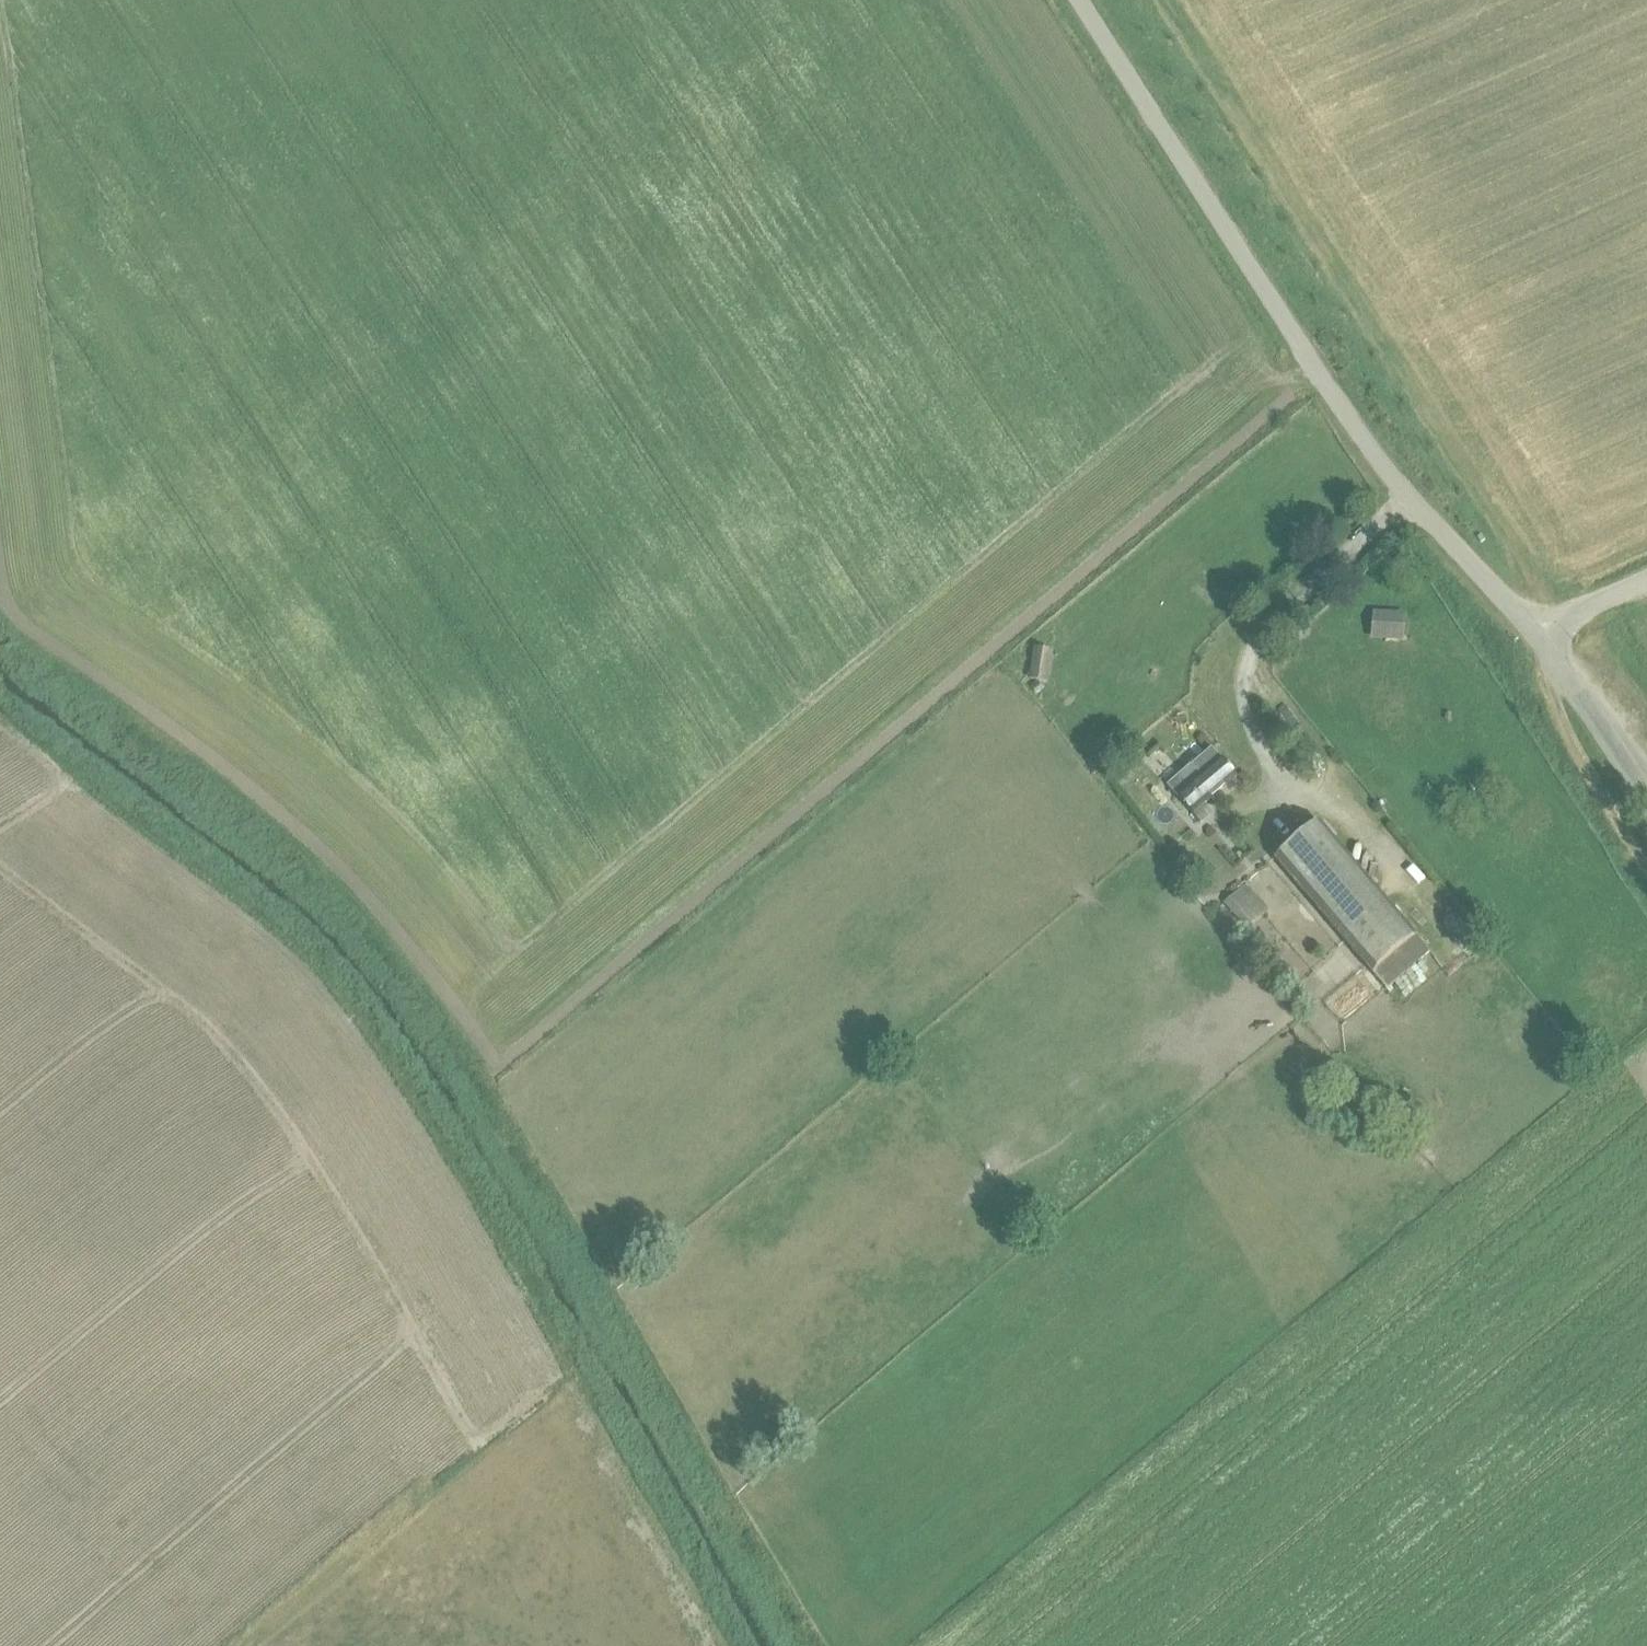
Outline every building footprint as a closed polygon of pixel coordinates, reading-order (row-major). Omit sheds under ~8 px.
[(1406,614),(1375,612),(1374,638),(1405,640),(1406,614)] [(1028,677),(1047,680),(1052,649),(1032,647),(1028,677)] [(1169,786),(1178,797),(1194,815),(1237,777),(1221,759),(1212,749),(1192,766),(1201,777),(1190,786),(1181,776),(1169,786)] [(1430,953),(1352,861),(1319,823),(1276,860),(1387,990),(1430,953)] [(1246,908),(1255,919),(1262,914),(1241,889),(1224,904),(1236,917),(1246,908)] [(1348,1015),(1375,996),(1365,982),(1338,1001),(1348,1015)]
